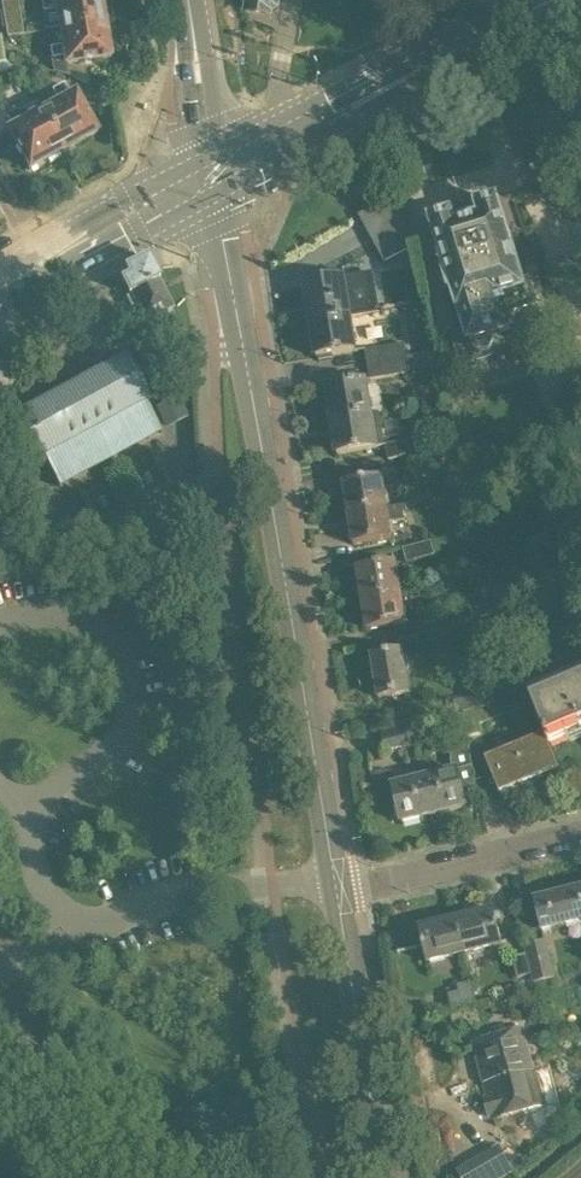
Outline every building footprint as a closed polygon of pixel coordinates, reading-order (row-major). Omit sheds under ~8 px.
[(7,37),(23,35),(17,0),(1,0),(7,37)] [(59,28),(104,20),(100,0),(41,0),(43,13),(57,10),(57,12),(42,14),(45,31),(60,28),(59,28)] [(246,0),(245,10),(267,13),(267,11),(273,7),(274,0),(245,0),(246,0)] [(110,58),(104,20),(59,28),(60,28),(62,46),(49,48),(53,72),(68,77),(66,65),(110,58)] [(21,76),(29,73),(28,67),(17,58),(10,66),(21,76)] [(58,103),(41,112),(62,151),(96,133),(75,94),(70,96),(63,83),(58,81),(49,86),(58,103)] [(30,169),(62,151),(41,112),(25,121),(19,109),(7,115),(13,127),(8,130),(30,169)] [(492,338),(491,336),(511,329),(515,340),(543,332),(523,266),(518,267),(498,201),(479,207),(483,218),(455,227),(451,216),(433,221),(444,257),(442,258),(444,265),(443,265),(442,266),(440,268),(439,269),(439,271),(439,273),(439,275),(439,276),(440,278),(440,280),(442,281),(443,282),(445,283),(446,284),(448,284),(449,284),(451,291),(453,290),(459,309),(450,311),(457,332),(465,330),(469,343),(472,342),(472,344),(473,345),(474,347),(475,348),(476,350),(478,350),(480,351),(482,351),(483,351),(485,351),(488,350),(489,349),(490,348),(491,346),(492,343),(493,341),(492,339),(492,338)] [(419,246),(415,228),(411,211),(369,234),(377,248),(385,263),(406,252),(419,246)] [(160,279),(149,259),(148,257),(126,269),(129,277),(122,281),(130,296),(127,298),(132,308),(136,308),(144,324),(146,322),(154,339),(180,326),(172,309),(174,308),(159,280),(160,279)] [(309,324),(351,316),(363,314),(357,275),(337,278),(334,271),(321,275),(322,281),(302,284),(309,324)] [(357,351),(351,316),(309,324),(314,358),(357,351)] [(367,365),(407,358),(404,343),(365,349),(367,365)] [(437,351),(407,356),(409,370),(440,365),(437,351)] [(407,358),(367,365),(370,379),(409,373),(407,358)] [(17,418),(39,459),(42,457),(145,402),(148,400),(126,359),(17,418)] [(580,386),(580,373),(568,378),(573,389),(580,386)] [(324,388),(330,423),(373,415),(381,414),(385,413),(381,390),(376,386),(368,387),(367,381),(324,388)] [(381,414),(373,415),(330,423),(336,455),(378,448),(378,447),(385,445),(386,445),(381,414)] [(423,435),(386,445),(385,445),(389,460),(427,450),(423,435)] [(343,483),(348,515),(387,508),(384,489),(399,487),(397,471),(381,473),(382,476),(343,483)] [(403,505),(387,508),(348,515),(353,545),(392,539),(389,523),(406,521),(403,505)] [(431,541),(403,548),(406,562),(434,555),(431,541)] [(362,601),(401,594),(395,562),(357,568),(362,601)] [(474,620),(501,613),(502,612),(498,596),(495,582),(481,585),(485,601),(470,605),(474,620)] [(401,594),(362,601),(367,631),(406,625),(401,594)] [(402,651),(371,656),(378,698),(409,693),(402,651)] [(532,702),(545,734),(549,744),(550,745),(580,732),(580,682),(532,702)] [(462,715),(446,719),(451,735),(466,731),(462,715)] [(416,742),(412,724),(399,726),(399,727),(380,732),(385,749),(416,742)] [(549,744),(545,734),(516,747),(530,782),(560,769),(550,745),(549,744)] [(530,782),(516,747),(486,759),(500,794),(530,782)] [(457,770),(424,778),(433,815),(466,807),(457,770)] [(390,785),(389,771),(370,771),(370,786),(390,785)] [(402,822),(433,815),(424,778),(393,785),(402,822)] [(578,889),(534,900),(541,931),(580,922),(580,900),(578,889)] [(455,919),(464,953),(502,943),(494,910),(455,919)] [(464,953),(455,919),(418,928),(427,962),(464,953)] [(526,954),(527,954),(532,975),(534,983),(535,983),(537,989),(548,986),(546,980),(556,977),(547,940),(524,946),(526,954)] [(534,983),(532,975),(527,954),(526,954),(512,957),(518,979),(522,994),(535,991),(534,983)] [(453,1008),(476,1002),(471,982),(458,985),(460,992),(449,994),(453,1008)] [(493,1119),(529,1108),(535,1128),(548,1124),(542,1103),(523,1028),(474,1043),(493,1119)] [(515,1171),(498,1146),(457,1170),(461,1177),(503,1177),(515,1171)]
